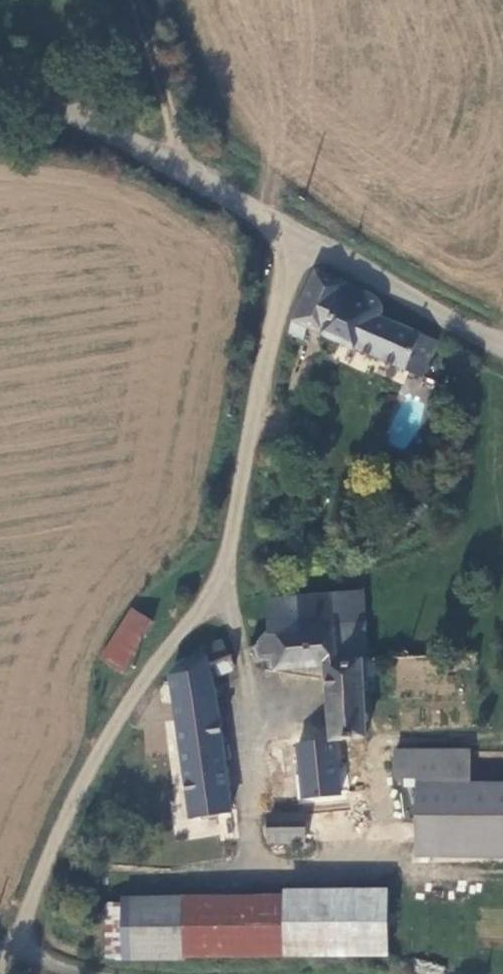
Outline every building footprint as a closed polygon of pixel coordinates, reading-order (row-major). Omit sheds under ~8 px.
[(293,331),(292,340),(306,345),(308,331),(424,380),(438,344),(385,322),(387,317),(388,312),(388,307),(317,276),(293,331)] [(374,663),(367,598),(272,607),(275,635),(268,650),(258,653),(260,669),(272,668),(284,671),(285,678),(337,671),(346,749),(378,744),(373,698),(386,696),(383,662),(374,663)] [(157,631),(137,619),(110,665),(131,677),(157,631)] [(207,664),(192,664),(178,682),(194,792),(200,832),(242,825),(221,688),(242,681),(233,653),(215,659),(216,665),(207,664)] [(350,799),(346,749),(308,754),(312,797),(306,798),(306,805),(350,799)] [(425,791),(476,791),(475,756),(403,757),(403,786),(425,785),(425,791)] [(502,849),(502,791),(476,791),(425,791),(425,849),(502,849)] [(200,832),(194,792),(174,795),(181,835),(200,832)] [(316,826),(279,826),(278,852),(316,852),(316,826)] [(315,905),(321,963),(398,963),(395,904),(315,905)] [(315,905),(194,907),(196,967),(198,967),(199,964),(321,963),(315,905)] [(196,967),(194,907),(132,908),(132,915),(134,915),(137,968),(196,967)] [(119,969),(137,968),(134,915),(132,915),(116,915),(119,969)]
